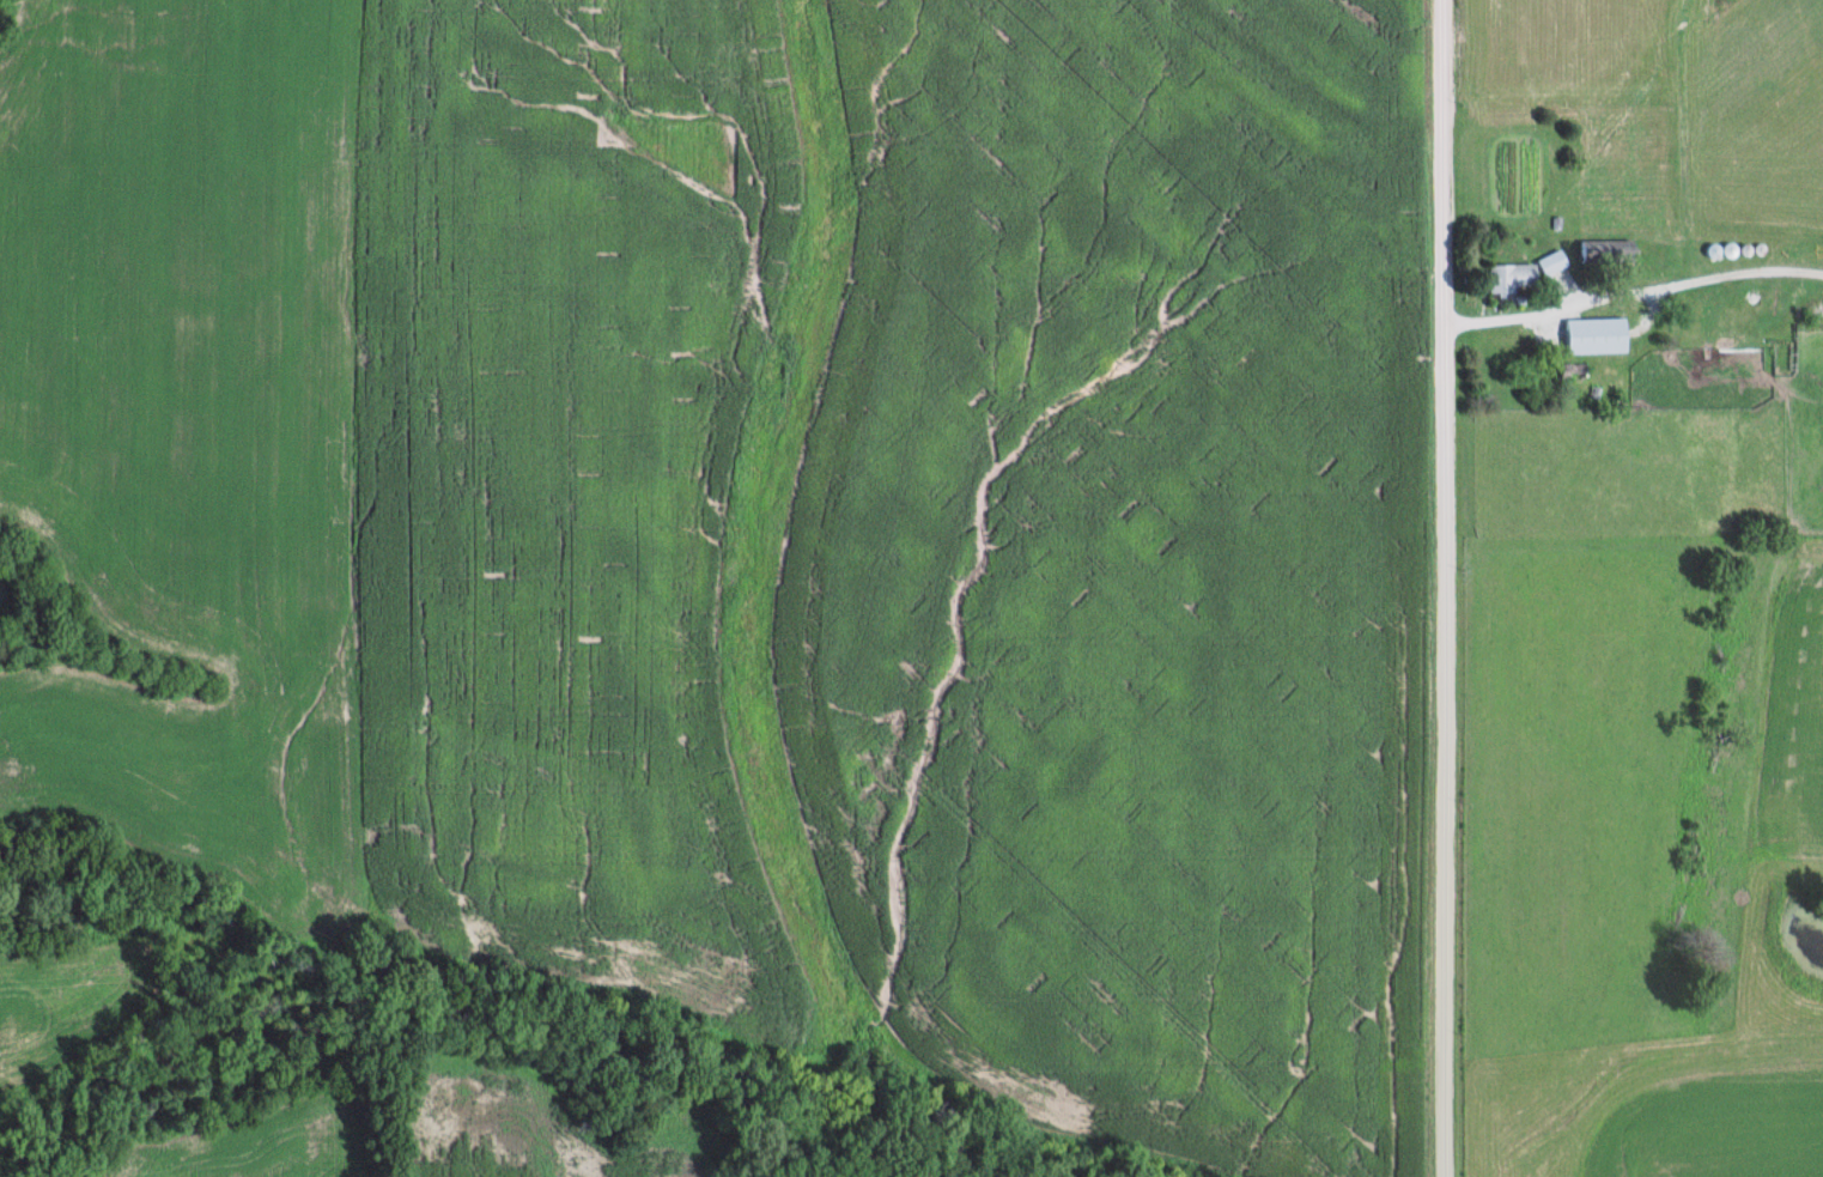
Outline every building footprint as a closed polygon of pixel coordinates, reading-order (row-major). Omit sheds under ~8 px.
[(1577,263),(1628,263),(1628,240),(1577,240),(1577,263)] [(1564,266),(1556,249),(1533,260),(1541,276),(1564,266)] [(1511,294),(1511,265),(1487,265),(1487,294),(1511,294)] [(1562,319),(1562,353),(1620,353),(1619,318),(1562,319)] [(1557,378),(1582,378),(1582,365),(1557,365),(1557,378)]
